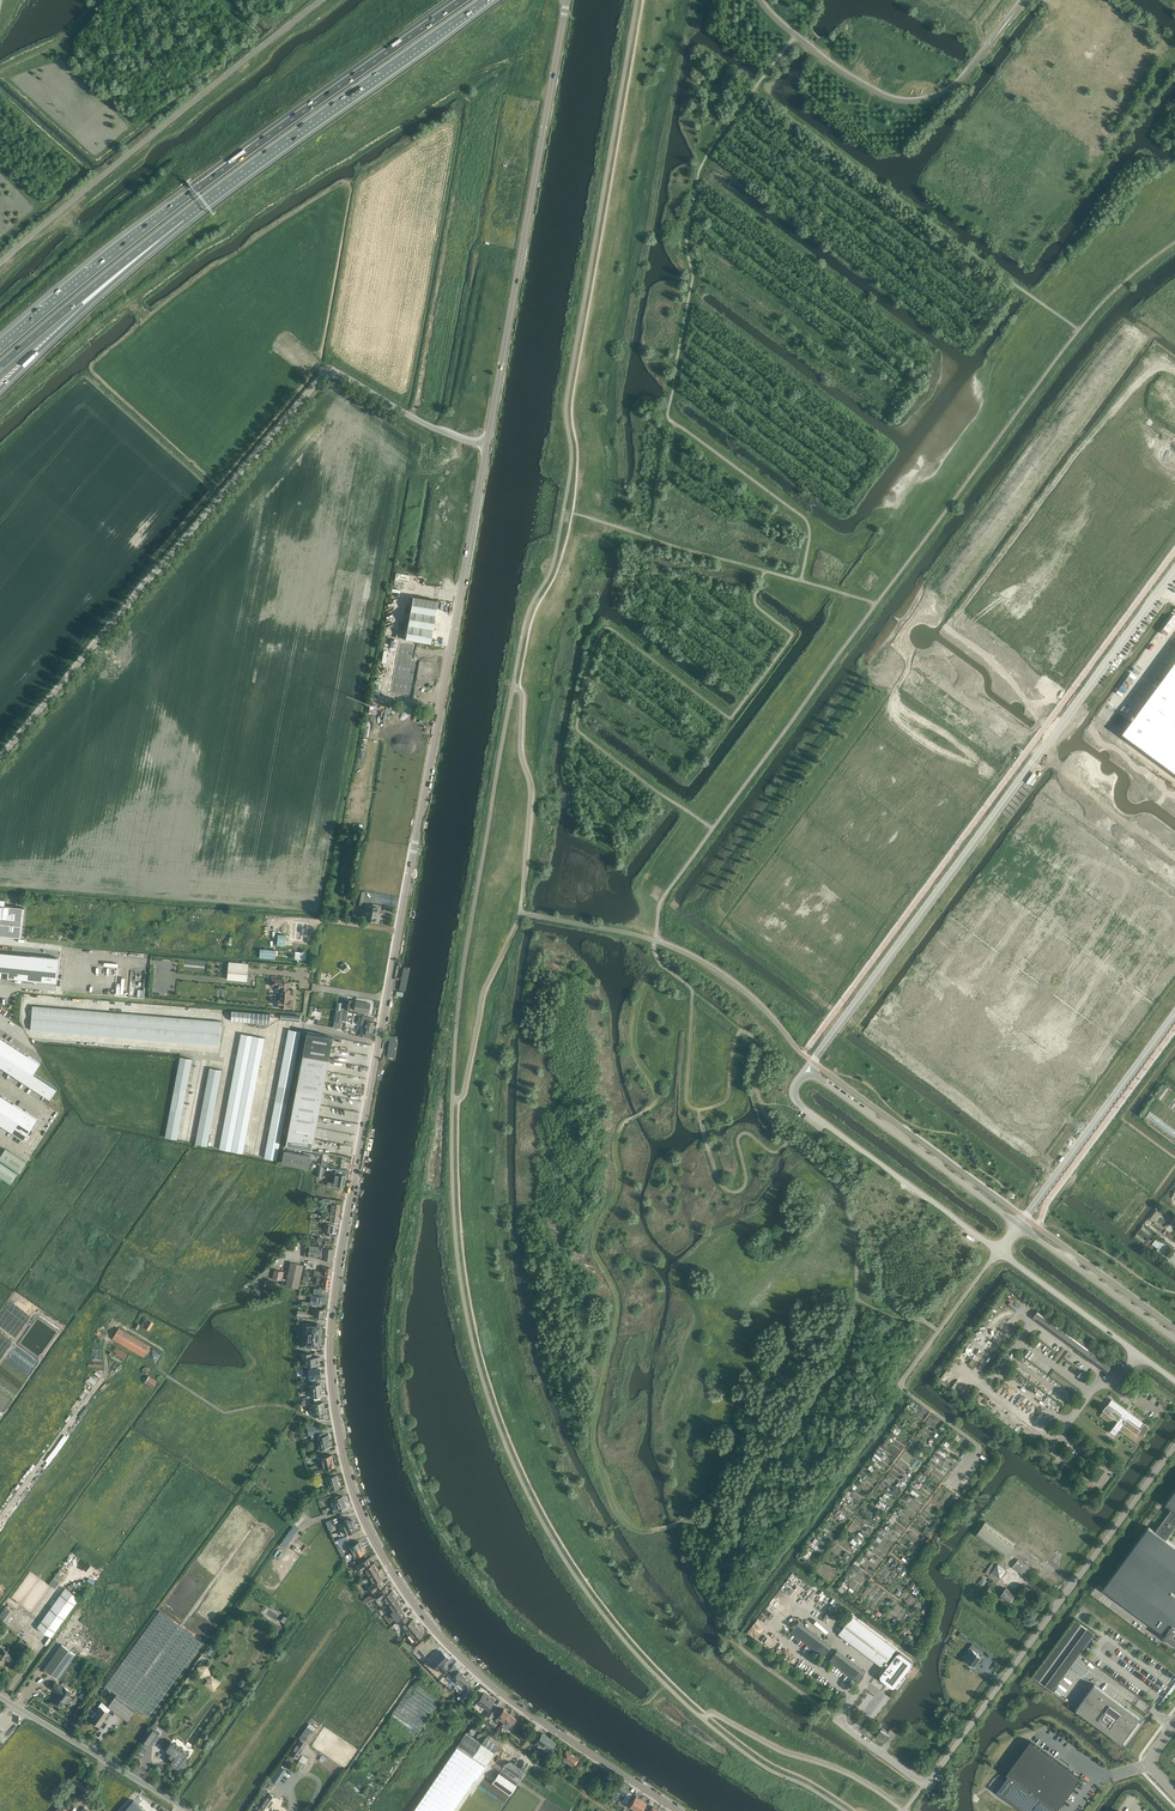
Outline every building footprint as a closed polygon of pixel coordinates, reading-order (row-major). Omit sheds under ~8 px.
[(406,639),(431,644),(438,601),(413,596),(406,639)] [(411,661),(415,644),(400,641),(392,692),(414,697),(418,680),(413,679),(417,662),(411,661)] [(420,678),(432,681),(433,681),(436,670),(422,667),(420,678)] [(1119,734),(1174,776),(1174,684),(1156,711),(1143,701),(1119,734)] [(21,938),(24,908),(5,906),(6,900),(0,899),(0,936),(21,938)] [(377,907),(367,906),(365,919),(376,921),(376,919),(377,919),(377,917),(377,916),(378,912),(376,911),(377,907)] [(296,927),(284,926),(284,932),(296,933),(296,930),(307,931),(308,922),(297,921),(296,927)] [(294,946),(294,940),(295,935),(278,934),(277,945),(294,946)] [(261,949),(261,957),(275,958),(276,950),(261,949)] [(306,960),(307,952),(295,951),(295,959),(306,960)] [(247,978),(248,963),(229,962),(228,976),(247,978)] [(412,964),(403,963),(398,991),(407,993),(412,964)] [(290,1006),(290,1005),(290,979),(277,979),(277,976),(272,976),(271,985),(275,985),(274,988),(280,989),(279,1001),(278,1001),(278,1005),(290,1006)] [(370,1003),(355,1001),(354,1010),(369,1012),(370,1003)] [(219,1045),(221,1021),(33,1006),(31,1030),(219,1045)] [(337,1010),(334,1028),(340,1029),(343,1011),(337,1010)] [(232,1011),(231,1020),(270,1024),(270,1014),(232,1011)] [(363,1015),(361,1025),(364,1025),(364,1028),(373,1030),(374,1022),(373,1022),(374,1017),(363,1015)] [(364,1031),(363,1036),(371,1038),(372,1032),(372,1031),(373,1031),(373,1030),(364,1028),(364,1031)] [(301,1031),(289,1029),(264,1157),(276,1160),(301,1031)] [(285,1145),(312,1150),(333,1037),(307,1032),(285,1145)] [(265,1038),(241,1033),(219,1149),(243,1153),(265,1038)] [(390,1033),(385,1062),(396,1063),(400,1035),(390,1033)] [(0,1051),(0,1052),(6,1055),(12,1045),(6,1041),(0,1051)] [(12,1045),(6,1055),(11,1059),(18,1049),(12,1045)] [(18,1049),(11,1059),(17,1063),(24,1053),(18,1049)] [(24,1053),(17,1063),(23,1066),(30,1056),(24,1053)] [(0,1064),(0,1066),(5,1069),(11,1059),(6,1055),(0,1064)] [(30,1056),(23,1066),(29,1070),(35,1074),(41,1064),(30,1056)] [(180,1057),(165,1137),(177,1139),(192,1059),(180,1057)] [(11,1059),(5,1069),(11,1073),(17,1063),(11,1059)] [(17,1063),(11,1073),(17,1077),(23,1066),(17,1063)] [(23,1066),(17,1077),(22,1080),(29,1070),(23,1066)] [(210,1068),(195,1143),(207,1146),(222,1070),(210,1068)] [(29,1070),(22,1080),(28,1084),(35,1074),(29,1070)] [(35,1074),(28,1084),(34,1088),(41,1077),(35,1074)] [(41,1077),(34,1088),(40,1092),(47,1081),(41,1077)] [(47,1081),(40,1092),(46,1095),(52,1085),(47,1081)] [(52,1085),(46,1095),(52,1099),(58,1089),(52,1085)] [(8,1115),(15,1104),(8,1100),(1,1110),(8,1115)] [(19,1122),(25,1111),(15,1104),(8,1115),(19,1122)] [(30,1129),(37,1119),(25,1111),(19,1122),(30,1129)] [(1174,1138),(1174,1129),(1150,1111),(1146,1117),(1174,1138)] [(12,1132),(19,1122),(8,1115),(1,1125),(12,1132)] [(24,1140),(30,1129),(19,1122),(12,1132),(24,1140)] [(12,1184),(26,1160),(5,1148),(0,1156),(0,1177),(12,1184)] [(311,1156),(285,1151),(284,1150),(282,1162),(309,1168),(311,1156)] [(336,1168),(336,1169),(334,1179),(345,1181),(346,1175),(344,1175),(345,1170),(336,1168)] [(345,1181),(334,1179),(334,1182),(328,1181),(328,1185),(341,1187),(341,1186),(344,1186),(345,1181)] [(335,1200),(334,1200),(325,1199),(325,1202),(333,1203),(332,1209),(340,1210),(341,1204),(334,1203),(335,1200)] [(1157,1209),(1151,1217),(1155,1220),(1161,1212),(1157,1209)] [(1162,1227),(1174,1238),(1174,1221),(1173,1220),(1169,1226),(1165,1223),(1162,1227)] [(336,1237),(338,1226),(329,1224),(327,1233),(330,1234),(330,1236),(336,1237)] [(1171,1247),(1159,1237),(1154,1243),(1159,1247),(1156,1251),(1163,1256),(1171,1247)] [(1142,1245),(1146,1248),(1151,1241),(1147,1238),(1142,1245)] [(332,1260),(334,1248),(310,1245),(309,1257),(332,1260)] [(1165,1261),(1174,1268),(1174,1254),(1172,1252),(1165,1261)] [(289,1270),(286,1286),(298,1288),(302,1273),(303,1265),(291,1263),(289,1270)] [(331,1277),(332,1268),(324,1267),(323,1272),(315,1271),(314,1275),(320,1276),(320,1275),(331,1277)] [(282,1281),(284,1272),(274,1270),(272,1278),(282,1281)] [(317,1277),(317,1283),(320,1284),(319,1288),(314,1288),(313,1293),(322,1294),(323,1289),(322,1289),(322,1287),(329,1288),(330,1279),(317,1277)] [(276,1283),(266,1280),(264,1287),(275,1289),(276,1283)] [(317,1295),(317,1301),(313,1300),(313,1302),(309,1302),(308,1307),(318,1308),(318,1306),(319,1304),(322,1305),(322,1303),(326,1303),(327,1296),(317,1295)] [(1090,1345),(1040,1307),(1033,1317),(1107,1372),(1112,1366),(1114,1362),(1090,1345)] [(312,1316),(325,1317),(325,1309),(313,1308),(312,1316)] [(297,1311),(297,1316),(299,1316),(298,1320),(305,1321),(306,1317),(309,1317),(309,1312),(297,1311)] [(150,1330),(154,1322),(146,1317),(141,1326),(145,1328),(145,1327),(150,1330)] [(320,1330),(320,1328),(316,1328),(316,1326),(316,1324),(304,1323),(303,1335),(320,1336),(320,1335),(321,1335),(321,1330),(320,1330)] [(150,1347),(119,1328),(113,1338),(144,1357),(145,1356),(147,1357),(146,1358),(155,1363),(161,1354),(152,1349),(151,1350),(149,1348),(150,1347)] [(320,1338),(320,1336),(303,1335),(303,1347),(315,1348),(315,1346),(315,1344),(319,1344),(319,1343),(321,1343),(321,1338),(320,1338)] [(141,1363),(129,1355),(117,1347),(114,1351),(117,1353),(116,1355),(124,1360),(125,1359),(126,1359),(138,1367),(141,1363)] [(311,1354),(302,1353),(302,1359),(303,1366),(307,1366),(319,1365),(319,1357),(311,1357),(311,1354)] [(310,1377),(320,1377),(319,1368),(309,1369),(310,1377)] [(11,1394),(12,1402),(30,1377),(27,1375),(26,1376),(21,1377),(20,1373),(17,1377),(13,1378),(18,1381),(18,1383),(14,1384),(13,1381),(11,1384),(7,1385),(5,1387),(6,1392),(7,1392),(11,1394)] [(161,1383),(157,1381),(149,1375),(144,1382),(153,1388),(154,1387),(157,1389),(161,1383)] [(300,1410),(305,1410),(305,1406),(311,1405),(310,1400),(309,1400),(308,1397),(303,1398),(303,1397),(300,1397),(301,1402),(299,1402),(300,1410)] [(1149,1428),(1111,1400),(1108,1405),(1107,1404),(1103,1409),(1104,1410),(1101,1414),(1115,1424),(1111,1429),(1116,1433),(1120,1428),(1138,1442),(1149,1428)] [(322,1432),(320,1433),(319,1424),(308,1426),(309,1435),(316,1434),(317,1442),(329,1440),(328,1434),(323,1435),(322,1432)] [(329,1440),(317,1442),(317,1443),(319,1442),(320,1449),(323,1448),(324,1450),(327,1449),(327,1447),(330,1446),(329,1440)] [(879,1456),(883,1458),(886,1453),(879,1449),(875,1455),(878,1457),(879,1456)] [(321,1457),(323,1463),(333,1460),(331,1455),(321,1457)] [(333,1460),(323,1463),(324,1469),(334,1466),(333,1460)] [(329,1474),(329,1475),(325,1476),(327,1483),(338,1480),(337,1474),(333,1475),(332,1473),(329,1474)] [(338,1480),(327,1483),(329,1489),(316,1492),(318,1496),(323,1495),(332,1492),(331,1489),(335,1488),(335,1487),(340,1486),(338,1480)] [(1166,1503),(1174,1510),(1174,1491),(1166,1503)] [(330,1493),(319,1496),(320,1502),(324,1501),(324,1500),(332,1498),(330,1493)] [(332,1501),(332,1502),(333,1506),(335,1505),(345,1501),(344,1497),(343,1497),(343,1496),(333,1499),(332,1500),(332,1501)] [(335,1505),(333,1506),(335,1510),(336,1511),(340,1509),(341,1511),(345,1510),(344,1508),(347,1507),(346,1505),(347,1505),(345,1501),(335,1505)] [(330,1520),(328,1521),(330,1526),(343,1521),(341,1516),(330,1520)] [(342,1523),(341,1524),(339,1524),(342,1530),(355,1524),(353,1520),(352,1520),(351,1519),(342,1523)] [(1015,1542),(986,1521),(975,1536),(1004,1557),(1015,1542)] [(280,1545),(285,1548),(298,1530),(296,1528),(298,1526),(295,1524),(280,1545)] [(355,1524),(342,1530),(343,1529),(346,1534),(347,1533),(347,1534),(350,1533),(351,1535),(354,1533),(353,1531),(357,1530),(356,1528),(356,1527),(355,1524)] [(1149,1527),(1103,1588),(1129,1607),(1165,1634),(1164,1635),(1167,1638),(1169,1639),(1174,1644),(1174,1546),(1149,1527)] [(348,1536),(338,1540),(340,1545),(350,1540),(348,1536)] [(349,1545),(353,1551),(362,1547),(359,1542),(355,1544),(355,1542),(349,1545)] [(362,1547),(353,1551),(355,1557),(364,1552),(362,1547)] [(364,1569),(369,1576),(379,1570),(374,1562),(370,1565),(367,1559),(356,1565),(360,1572),(364,1569)] [(1031,1569),(1018,1559),(1013,1566),(1026,1575),(1031,1569)] [(1000,1577),(992,1572),(998,1563),(994,1561),(985,1573),(989,1576),(997,1582),(1000,1577)] [(379,1570),(369,1576),(373,1584),(368,1587),(372,1592),(382,1586),(379,1581),(384,1578),(379,1570)] [(56,1587),(61,1580),(59,1578),(55,1583),(52,1580),(51,1582),(56,1587)] [(383,1598),(388,1604),(397,1597),(392,1590),(389,1593),(385,1587),(375,1595),(379,1601),(383,1598)] [(51,1637),(80,1598),(65,1588),(37,1627),(51,1637)] [(1009,1602),(1015,1594),(1006,1588),(1004,1590),(1001,1588),(998,1593),(1001,1595),(999,1598),(1004,1602),(1006,1599),(1009,1602)] [(403,1604),(397,1597),(388,1604),(394,1612),(393,1613),(391,1612),(383,1618),(390,1627),(398,1621),(397,1620),(405,1614),(399,1607),(403,1604)] [(0,1615),(0,1620),(6,1624),(14,1612),(6,1607),(0,1615)] [(203,1642),(160,1610),(121,1661),(165,1691),(203,1642)] [(289,1619),(284,1616),(281,1621),(286,1624),(289,1619)] [(404,1627),(410,1633),(419,1626),(413,1619),(410,1621),(406,1616),(399,1621),(404,1627)] [(852,1616),(839,1633),(882,1666),(885,1663),(887,1666),(882,1673),(880,1675),(880,1676),(881,1677),(881,1678),(891,1686),(893,1684),(896,1685),(912,1664),(912,1662),(911,1660),(901,1652),(900,1652),(899,1652),(898,1652),(897,1653),(890,1663),(887,1661),(889,1658),(890,1659),(895,1653),(893,1652),(896,1649),(852,1616)] [(1076,1661),(1095,1632),(1075,1619),(1046,1662),(1044,1665),(1042,1664),(1033,1677),(1054,1691),(1070,1666),(1083,1674),(1087,1669),(1076,1661)] [(832,1646),(799,1621),(791,1632),(819,1653),(824,1656),(832,1646)] [(419,1626),(410,1633),(415,1640),(424,1633),(419,1626)] [(769,1635),(765,1641),(775,1648),(775,1647),(777,1649),(780,1645),(776,1643),(774,1642),(776,1639),(769,1635)] [(424,1641),(421,1638),(414,1644),(416,1647),(424,1641)] [(62,1644),(44,1669),(59,1679),(76,1655),(62,1644)] [(982,1656),(984,1652),(978,1648),(972,1644),(969,1647),(972,1650),(965,1659),(970,1663),(971,1664),(976,1667),(980,1662),(981,1662),(982,1661),(984,1658),(982,1656)] [(3,1649),(0,1653),(0,1663),(2,1664),(5,1660),(10,1664),(15,1658),(11,1655),(11,1654),(3,1649)] [(865,1671),(837,1650),(830,1661),(857,1682),(865,1671)] [(449,1658),(442,1651),(431,1662),(430,1662),(438,1670),(439,1668),(443,1672),(448,1667),(444,1663),(449,1658)] [(814,1670),(801,1660),(797,1666),(810,1675),(814,1670)] [(103,1686),(108,1689),(114,1693),(105,1706),(126,1721),(135,1708),(147,1716),(165,1691),(121,1661),(103,1686)] [(215,1690),(221,1680),(211,1674),(209,1663),(198,1666),(200,1676),(204,1679),(209,1678),(205,1684),(215,1690)] [(452,1671),(447,1677),(450,1680),(453,1678),(459,1683),(465,1676),(459,1670),(456,1673),(455,1675),(452,1671)] [(459,1683),(457,1685),(463,1691),(463,1692),(466,1694),(464,1697),(467,1700),(474,1692),(471,1690),(467,1686),(471,1681),(465,1676),(459,1683)] [(64,1702),(66,1703),(68,1703),(70,1700),(70,1698),(68,1696),(70,1692),(63,1687),(62,1688),(54,1683),(50,1689),(57,1695),(53,1701),(60,1707),(64,1702)] [(1076,1709),(1124,1744),(1142,1718),(1095,1684),(1076,1709)] [(419,1733),(440,1700),(421,1688),(420,1690),(412,1685),(393,1714),(400,1718),(401,1716),(405,1719),(406,1717),(411,1720),(407,1726),(419,1733)] [(494,1702),(484,1693),(477,1702),(488,1710),(494,1702)] [(90,1721),(100,1727),(104,1722),(103,1721),(104,1720),(105,1720),(109,1714),(99,1707),(90,1721)] [(496,1712),(491,1708),(486,1714),(491,1719),(496,1712)] [(502,1724),(510,1714),(504,1709),(499,1715),(498,1715),(495,1719),(502,1724)] [(516,1718),(510,1714),(502,1724),(505,1726),(508,1722),(511,1725),(516,1718)] [(307,1725),(300,1737),(305,1740),(312,1729),(307,1725)] [(143,1743),(150,1747),(159,1733),(153,1728),(143,1743)] [(522,1741),(527,1736),(520,1728),(515,1733),(522,1741)] [(890,1736),(881,1730),(877,1735),(886,1742),(888,1738),(890,1736)] [(413,1810),(452,1810),(456,1805),(479,1771),(481,1773),(486,1765),(494,1753),(466,1733),(457,1746),(456,1747),(422,1798),(413,1810)] [(536,1742),(543,1747),(549,1738),(546,1736),(546,1735),(543,1733),(543,1734),(542,1733),(536,1742)] [(549,1738),(543,1747),(550,1751),(555,1742),(555,1741),(552,1739),(551,1739),(549,1738)] [(307,1744),(300,1739),(290,1753),(297,1758),(307,1744)] [(164,1750),(170,1754),(168,1757),(171,1759),(169,1763),(179,1769),(180,1768),(183,1770),(187,1764),(184,1761),(190,1753),(170,1740),(164,1750)] [(1074,1772),(1068,1768),(1051,1756),(1035,1743),(1034,1743),(1030,1740),(1008,1771),(1006,1773),(1011,1777),(1003,1788),(1000,1792),(1026,1810),(1053,1810),(1055,1809),(1057,1810),(1063,1801),(1081,1777),(1080,1777),(1074,1772)] [(559,1756),(568,1762),(574,1753),(567,1749),(565,1752),(563,1750),(559,1756)] [(580,1757),(574,1753),(568,1762),(574,1766),(580,1757)] [(526,1771),(510,1761),(504,1766),(500,1772),(517,1784),(521,1778),(526,1771)] [(586,1767),(582,1764),(577,1772),(581,1775),(586,1767)] [(278,1784),(287,1770),(281,1766),(272,1780),(278,1784)] [(89,1782),(77,1772),(71,1780),(83,1789),(89,1782)] [(517,1784),(500,1772),(493,1782),(510,1794),(516,1785),(517,1784)] [(612,1797),(614,1798),(624,1785),(618,1781),(613,1790),(614,1791),(615,1789),(617,1791),(616,1793),(615,1792),(612,1797)] [(276,1785),(270,1782),(267,1787),(272,1791),(276,1785)] [(629,1788),(624,1785),(614,1798),(617,1800),(620,1796),(619,1795),(621,1793),(623,1795),(622,1796),(623,1797),(629,1788)] [(627,1803),(633,1794),(628,1791),(623,1801),(627,1803)] [(270,1793),(261,1805),(262,1806),(259,1810),(258,1810),(257,1810),(264,1810),(265,1808),(268,1810),(277,1798),(270,1793)] [(635,1809),(641,1799),(636,1795),(629,1805),(635,1809)] [(641,1799),(635,1809),(633,1810),(645,1810),(647,1808),(644,1806),(647,1802),(641,1799)]
